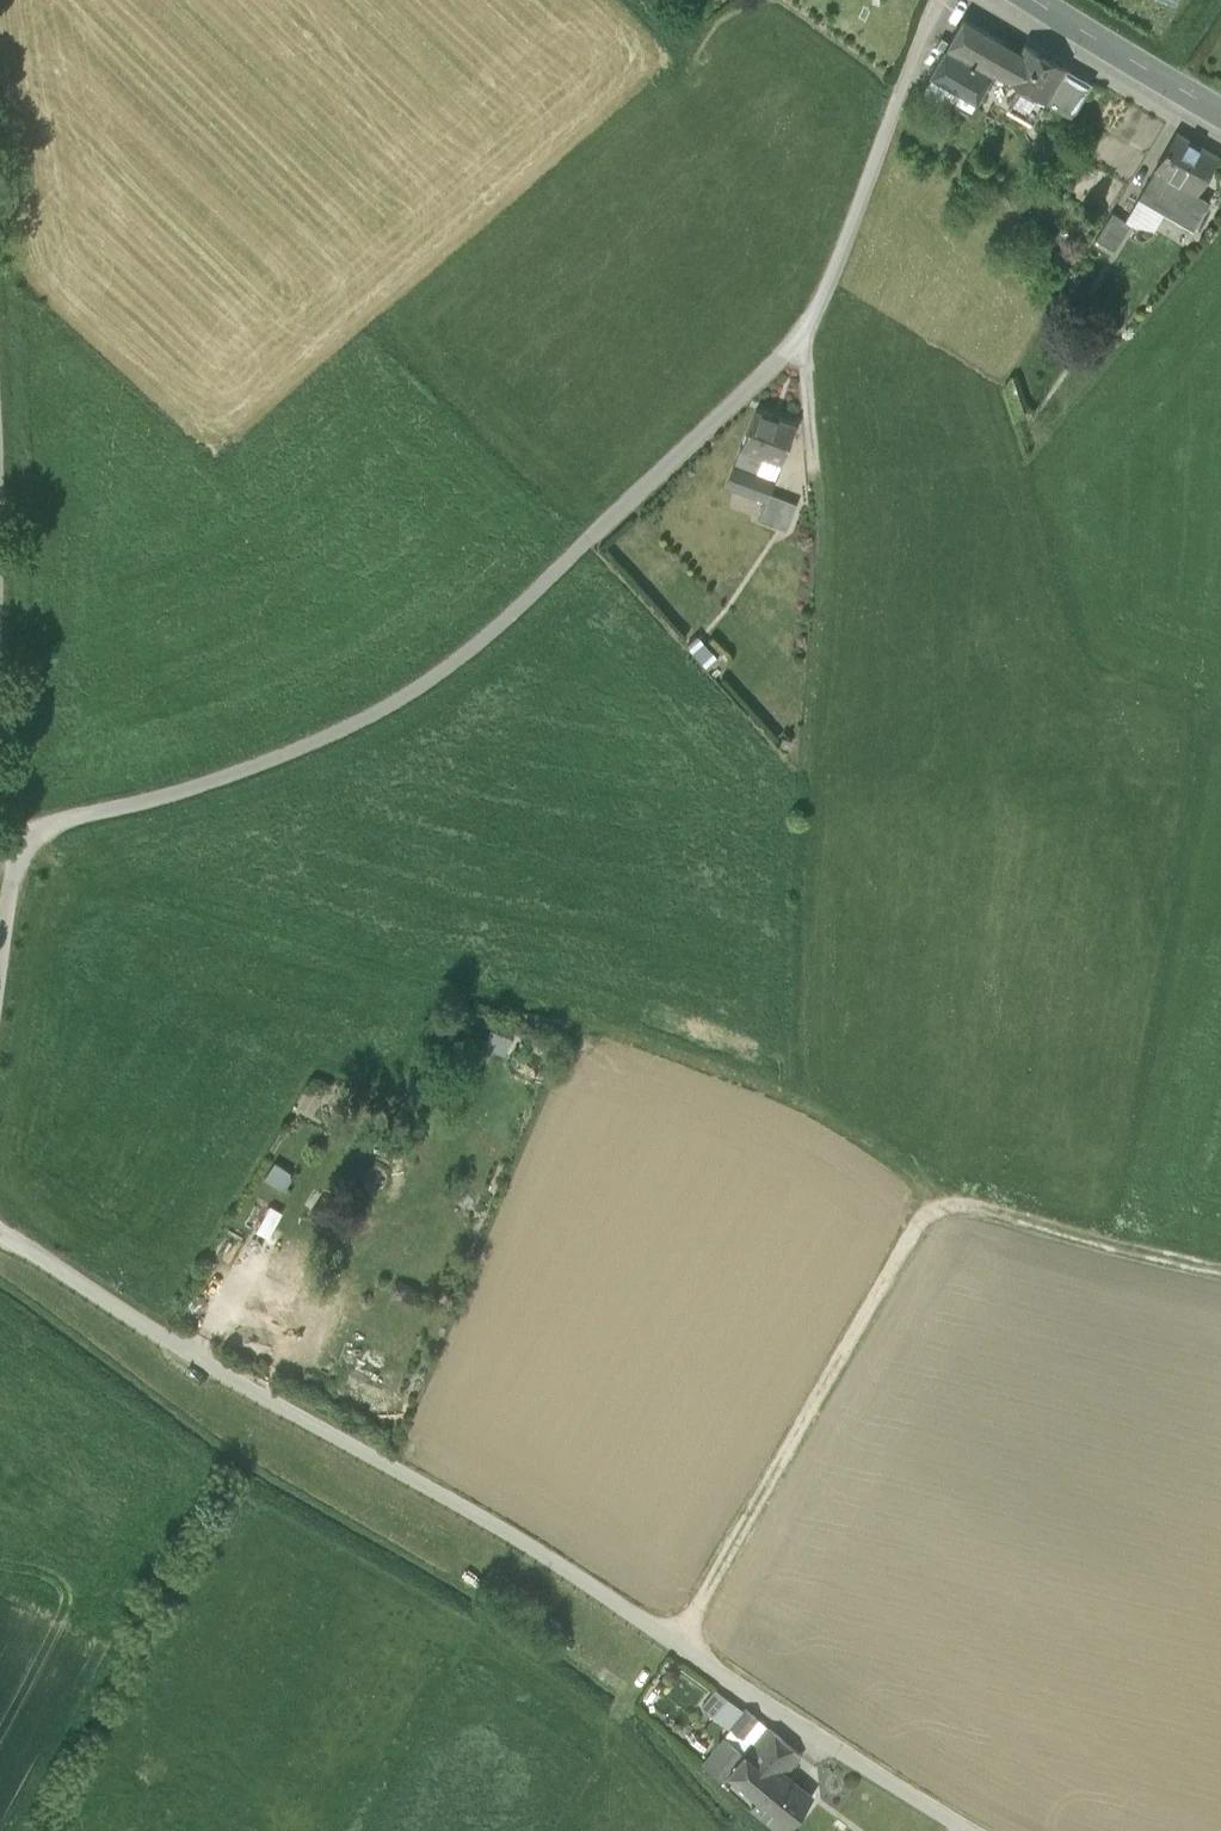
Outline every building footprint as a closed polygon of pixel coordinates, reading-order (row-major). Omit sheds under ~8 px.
[(1045,101),(1046,101),(1065,68),(1066,68),(1025,44),(1020,52),(1016,60),(998,49),(1003,42),(963,20),(950,43),(944,51),(930,74),(931,75),(977,101),(993,71),(1020,86),(1045,101)] [(937,46),(944,51),(950,43),(942,38),(937,46)] [(1020,52),(1003,42),(998,49),(1016,60),(1020,52)] [(1091,83),(1066,68),(1065,68),(1046,101),(1072,116),(1091,83)] [(923,89),(970,115),(977,101),(931,75),(923,89)] [(1033,121),(1045,101),(1020,86),(1008,106),(1033,121)] [(1176,132),(1155,169),(1196,194),(1196,193),(1218,156),(1176,132)] [(1210,201),(1196,193),(1196,194),(1155,169),(1138,198),(1163,212),(1193,230),(1210,201)] [(1163,212),(1138,198),(1125,220),(1131,223),(1154,229),(1163,212)] [(1095,239),(1114,251),(1131,223),(1125,220),(1112,212),(1095,239)] [(756,409),(741,447),(781,462),(796,424),(756,409)] [(774,481),(781,462),(741,447),(734,466),(774,481)] [(769,493),(774,481),(734,466),(726,485),(766,500),(767,501),(769,493)] [(758,520),(773,526),(783,499),(769,493),(767,501),(766,500),(758,520)] [(797,504),(783,499),(773,526),(786,531),(797,504)] [(484,1042),(505,1051),(511,1035),(491,1027),(484,1042)] [(246,1235),(259,1243),(275,1216),(262,1209),(246,1235)] [(730,1727),(743,1738),(758,1719),(745,1709),(730,1727)] [(744,1754),(767,1727),(758,1719),(743,1738),(730,1727),(724,1738),(744,1754)] [(767,1727),(744,1754),(762,1768),(773,1756),(790,1769),(802,1755),(767,1727)] [(727,1772),(728,1773),(744,1754),(724,1738),(703,1764),(722,1779),(727,1772)] [(744,1754),(728,1773),(758,1798),(751,1805),(783,1830),(785,1830),(813,1797),(785,1775),(790,1769),(773,1756),(762,1768),(744,1754)]
